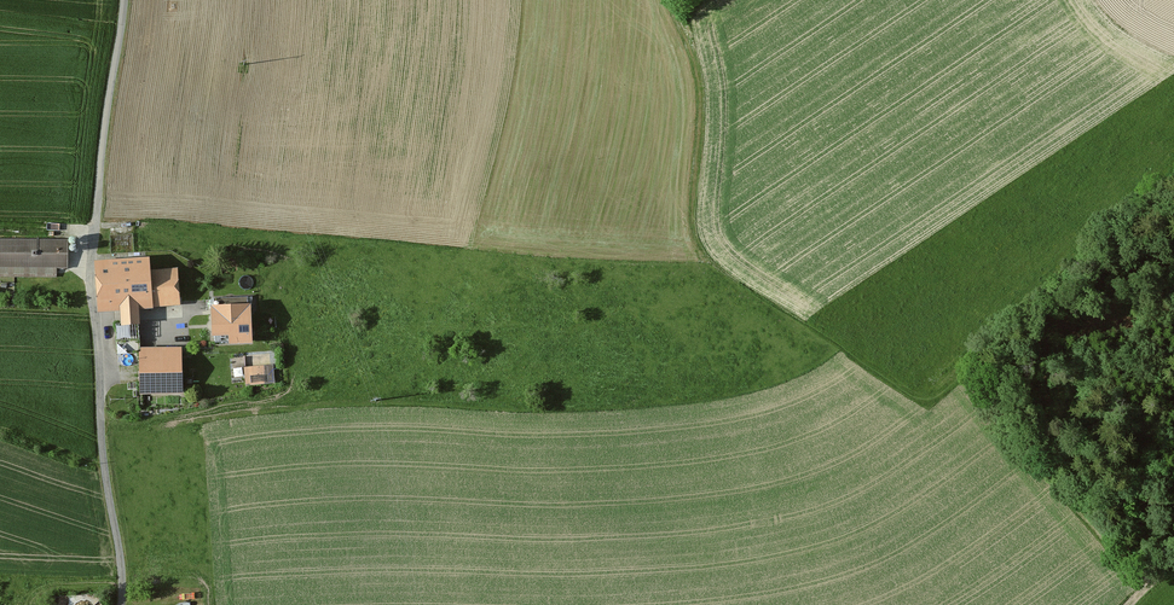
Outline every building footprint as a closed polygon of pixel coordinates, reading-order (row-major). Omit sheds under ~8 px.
[(66,236),(0,238),(0,278),(58,277),(58,267),(67,267),(66,236)] [(149,253),(95,256),(98,309),(121,307),(122,319),(140,318),(139,305),(181,303),(179,266),(150,268),(149,253)] [(251,300),(210,301),(211,332),(228,331),(228,340),(252,339),(251,300)] [(181,345),(139,346),(140,392),(182,391),(181,345)] [(272,366),(244,368),(245,386),(273,384),(272,366)]
